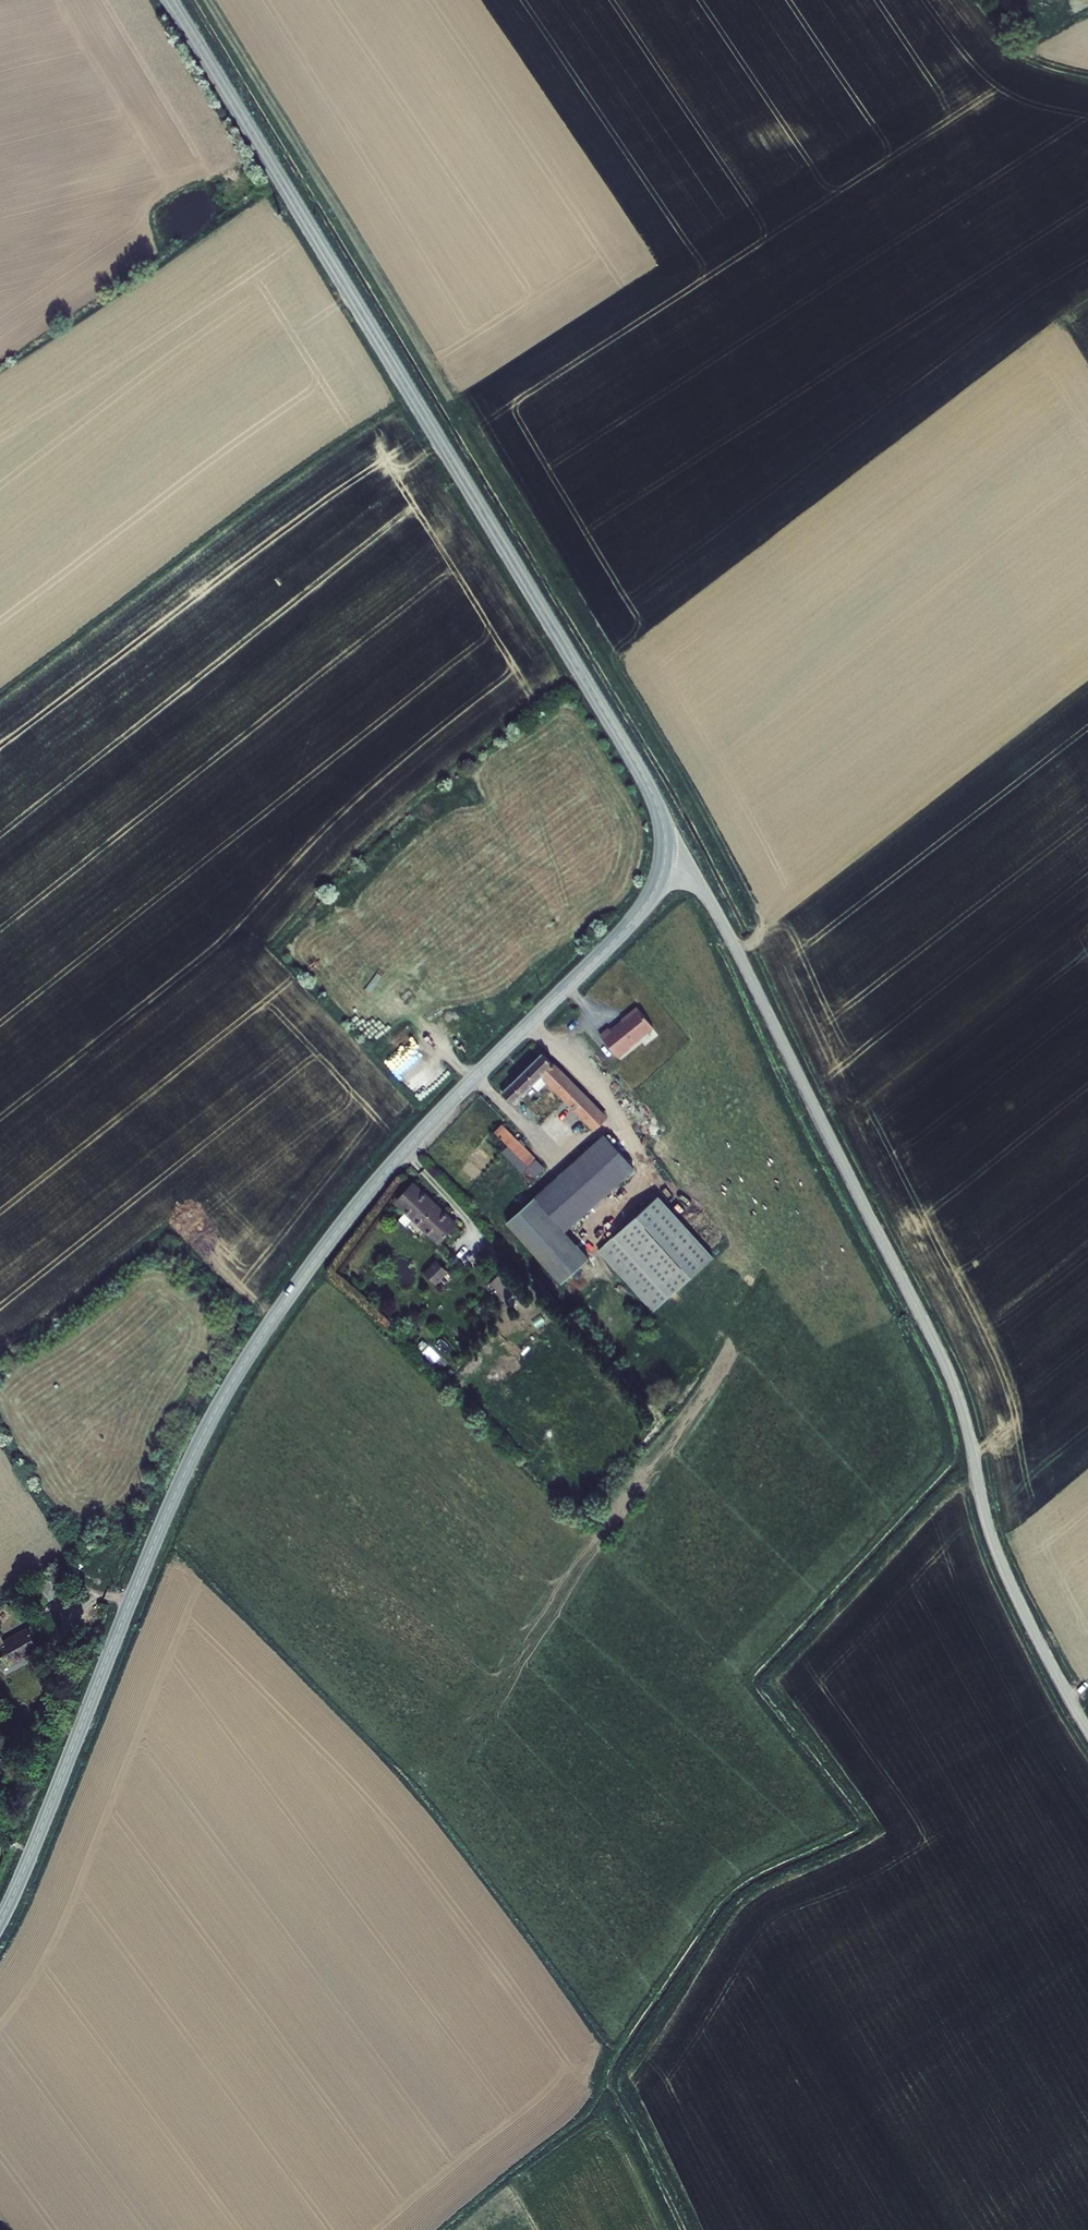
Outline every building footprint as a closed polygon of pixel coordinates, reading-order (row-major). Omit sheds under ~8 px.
[(643,1015),(636,1007),(622,1018),(622,1019),(610,1028),(608,1027),(600,1034),(619,1058),(631,1048),(630,1047),(654,1027),(645,1014),(643,1015)] [(554,1063),(543,1051),(501,1091),(514,1103),(541,1075),(544,1078),(543,1079),(571,1107),(572,1107),(574,1109),(574,1110),(594,1130),(608,1116),(555,1062),(554,1063)] [(509,1145),(529,1166),(537,1158),(502,1123),(495,1130),(509,1145)] [(605,1133),(507,1222),(563,1283),(590,1257),(566,1230),(636,1168),(605,1133)] [(529,1166),(509,1145),(502,1152),(523,1172),(527,1169),(529,1166)] [(529,1166),(527,1169),(535,1178),(545,1168),(537,1158),(529,1166)] [(458,1222),(414,1181),(394,1202),(406,1213),(412,1219),(439,1244),(458,1222)] [(714,1255),(659,1195),(599,1251),(654,1311),(714,1255)] [(412,1219),(406,1213),(399,1219),(406,1226),(412,1219)] [(449,1271),(436,1259),(424,1272),(436,1284),(449,1271)] [(518,1288),(502,1272),(489,1283),(507,1300),(518,1288)] [(84,1557),(78,1552),(67,1565),(72,1570),(80,1562),(84,1557)] [(80,1562),(72,1570),(77,1574),(84,1566),(80,1562)] [(8,1607),(11,1611),(26,1601),(21,1594),(10,1601),(12,1604),(8,1607)] [(32,1626),(27,1628),(32,1636),(36,1634),(32,1626)] [(27,1628),(4,1641),(0,1634),(0,1670),(7,1665),(8,1667),(40,1650),(32,1636),(27,1628)]
